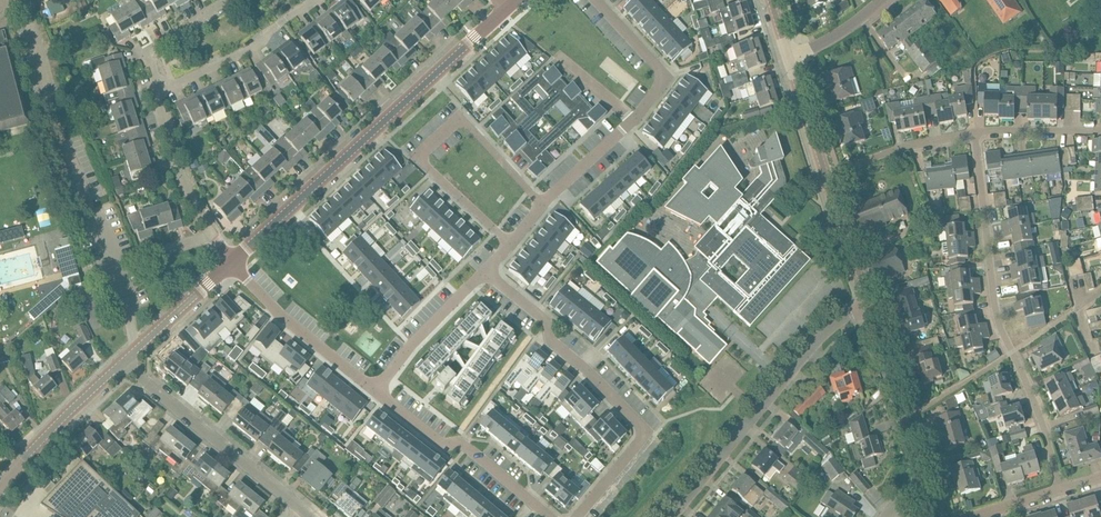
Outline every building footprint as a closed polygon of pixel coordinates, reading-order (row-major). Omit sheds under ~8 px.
[(85,0),(78,0),(76,1),(79,10),(87,6),(85,0)] [(120,3),(134,27),(139,25),(142,29),(154,22),(142,0),(123,0),(121,1),(122,2),(120,3)] [(154,22),(166,15),(164,10),(170,7),(166,0),(142,0),(154,22)] [(170,7),(175,4),(177,8),(190,1),(190,0),(166,0),(170,7)] [(331,10),(347,31),(364,18),(351,0),(344,0),(331,10)] [(370,13),(384,0),(358,0),(370,13)] [(451,13),(440,0),(436,0),(427,8),(428,8),(422,14),(440,32),(450,23),(446,18),(451,13)] [(471,0),(440,0),(451,13),(457,7),(462,12),(472,2),(471,0)] [(624,8),(634,19),(653,2),(651,0),(633,0),(624,8)] [(723,3),(722,0),(708,0),(692,5),(694,12),(709,7),(723,3)] [(810,8),(826,3),(825,1),(830,0),(808,0),(810,8)] [(901,17),(913,33),(937,15),(925,0),(924,0),(901,17)] [(956,0),(941,0),(953,15),(962,8),(956,0)] [(1004,25),(1022,12),(1014,0),(987,0),(1004,25)] [(662,13),(653,2),(634,19),(644,30),(662,13)] [(750,16),(745,2),(728,8),(729,12),(721,15),(724,23),(732,21),(750,16)] [(134,27),(120,3),(119,3),(123,9),(111,16),(116,24),(109,28),(118,43),(131,35),(128,31),(134,27)] [(723,3),(709,7),(711,14),(725,9),(723,3)] [(414,20),(405,28),(419,43),(425,37),(429,42),(440,32),(422,14),(416,7),(408,14),(414,20)] [(347,31),(331,10),(315,22),(330,44),(333,47),(336,45),(333,42),(341,36),(347,44),(353,39),(347,31)] [(672,23),(662,13),(644,30),(653,41),(672,23)] [(754,28),(750,16),(732,21),(724,23),(727,35),(733,33),(736,33),(736,34),(754,28)] [(913,33),(901,17),(878,35),(889,51),(901,42),(906,48),(912,43),(907,37),(913,33)] [(705,20),(698,23),(701,30),(708,28),(705,20)] [(330,44),(315,22),(298,35),(310,50),(307,52),(314,61),(317,59),(314,56),(316,54),(323,49),(330,44)] [(682,34),(672,23),(653,41),(663,51),(682,34)] [(95,28),(84,34),(88,41),(99,35),(95,28)] [(387,41),(407,62),(417,53),(413,48),(419,43),(405,28),(389,43),(387,41)] [(5,31),(0,32),(0,132),(30,124),(9,46),(9,47),(5,31)] [(716,46),(717,46),(735,40),(733,33),(727,35),(713,39),(716,46)] [(692,45),(682,34),(663,51),(673,62),(692,45)] [(107,35),(97,38),(100,47),(110,44),(107,35)] [(527,54),(510,35),(499,46),(516,64),(527,54)] [(762,54),(757,40),(747,43),(740,45),(737,46),(735,40),(717,46),(719,53),(732,49),(736,61),(737,61),(744,59),(762,54)] [(939,61),(923,40),(907,53),(923,74),(926,72),(937,62),(939,61)] [(289,41),(272,54),(288,75),(296,69),(303,64),(306,68),(311,64),(304,55),(295,43),(292,45),(289,41)] [(384,48),(373,58),(386,73),(392,67),(396,72),(407,62),(387,41),(382,46),(384,48)] [(516,64),(499,46),(488,55),(505,74),(516,64)] [(709,59),(707,52),(703,53),(697,55),(700,62),(709,59)] [(98,69),(103,82),(123,76),(121,70),(126,68),(121,54),(106,59),(105,57),(91,61),(93,70),(98,69)] [(257,68),(255,70),(262,82),(264,85),(269,92),(272,89),(271,88),(272,87),(288,75),(272,54),(255,66),(257,68)] [(539,68),(549,59),(544,54),(534,63),(539,68)] [(762,54),(744,59),(737,61),(738,67),(745,64),(747,72),(766,66),(762,54)] [(1009,54),(1002,56),(1004,64),(1011,62),(1009,54)] [(505,74),(488,55),(477,65),(495,84),(505,74)] [(380,78),(386,73),(373,58),(362,68),(360,66),(354,71),(374,93),(384,83),(380,78)] [(495,84),(477,65),(467,75),(484,94),(495,84)] [(250,68),(232,78),(243,101),(261,93),(263,96),(269,93),(264,85),(262,82),(258,84),(250,68)] [(542,70),(518,93),(524,99),(538,86),(549,97),(563,84),(560,80),(562,78),(553,68),(546,74),(542,70)] [(849,79),(853,77),(851,69),(847,70),(828,76),(836,102),(855,96),(849,79)] [(529,78),(534,73),(530,70),(525,75),(529,78)] [(374,93),(354,71),(349,76),(351,78),(337,91),(339,94),(350,106),(359,97),(364,102),(374,93)] [(727,84),(722,86),(747,78),(745,72),(725,78),(727,84)] [(484,94),(467,75),(456,85),(473,104),(484,94)] [(707,91),(687,75),(678,87),(698,103),(707,91)] [(105,95),(107,103),(134,94),(129,80),(124,82),(123,76),(103,82),(106,94),(105,95)] [(232,78),(213,87),(225,111),(243,101),(232,78)] [(749,99),(773,91),(769,78),(748,84),(747,78),(722,86),(724,91),(733,88),(734,89),(735,89),(745,86),(749,99)] [(518,88),(523,83),(520,80),(515,84),(518,88)] [(513,93),(518,88),(515,84),(509,89),(513,93)] [(567,88),(563,84),(549,97),(535,109),(543,117),(560,101),(571,113),(583,101),(579,96),(582,94),(572,84),(567,88)] [(999,119),(1000,119),(1000,98),(1000,85),(979,85),(979,104),(979,101),(985,101),(985,116),(1000,116),(999,119)] [(1021,106),(1021,105),(1022,89),(1007,89),(1007,95),(1001,95),(1001,85),(1000,85),(1000,98),(1000,119),(1015,120),(1015,105),(1021,106)] [(957,98),(950,99),(954,119),(967,116),(965,105),(973,104),(972,86),(955,89),(957,98)] [(213,87),(194,96),(206,120),(225,111),(213,87)] [(698,103),(678,87),(669,99),(689,114),(698,103)] [(1028,120),(1042,120),(1043,98),(1035,98),(1035,89),(1022,88),(1022,89),(1021,105),(1028,105),(1028,120)] [(1043,98),(1042,120),(1057,120),(1057,105),(1064,105),(1064,89),(1051,89),(1051,99),(1043,98)] [(778,104),(773,91),(749,99),(750,104),(757,102),(759,109),(778,104)] [(504,139),(534,110),(524,99),(518,93),(511,99),(525,115),(515,124),(501,108),(492,116),(497,122),(489,129),(499,139),(501,136),(504,139)] [(949,93),(928,97),(931,115),(938,113),(940,125),(954,122),(954,119),(950,99),(949,93)] [(111,109),(115,122),(135,115),(133,109),(138,108),(134,94),(107,103),(109,110),(111,109)] [(1081,95),(1067,95),(1067,111),(1081,112),(1081,95)] [(206,120),(194,96),(176,105),(187,129),(197,124),(206,120)] [(931,115),(928,97),(914,100),(916,109),(909,111),(913,130),(927,127),(924,116),(931,115)] [(497,108),(502,103),(498,99),(493,104),(497,108)] [(689,114),(669,99),(660,110),(681,126),(689,114)] [(873,99),(860,103),(864,113),(876,109),(873,99)] [(310,112),(309,112),(329,134),(340,124),(336,119),(340,115),(337,111),(338,111),(336,109),(335,110),(327,100),(317,109),(315,107),(310,112)] [(588,132),(607,114),(598,105),(592,110),(583,101),(571,113),(554,128),(562,136),(578,121),(588,132)] [(900,103),(886,106),(890,123),(896,122),(898,133),(913,130),(909,111),(901,112),(900,103)] [(492,112),(497,108),(493,104),(488,109),(492,112)] [(538,143),(528,132),(543,118),(543,117),(535,109),(534,110),(504,139),(506,142),(504,144),(515,156),(521,151),(525,155),(538,143)] [(742,114),(745,121),(761,116),(759,109),(742,114)] [(660,110),(651,122),(672,137),(677,141),(686,130),(681,126),(660,110)] [(718,110),(714,115),(718,118),(722,113),(718,110)] [(306,119),(295,130),(308,144),(315,138),(319,143),(329,134),(309,112),(304,117),(306,119)] [(861,113),(848,117),(838,120),(846,147),(865,141),(860,123),(864,122),(861,113)] [(116,135),(118,142),(146,134),(142,120),(137,121),(135,115),(115,122),(119,134),(116,135)] [(714,124),(718,118),(714,115),(710,121),(714,124)] [(672,137),(651,122),(642,133),(663,149),(672,137)] [(698,130),(702,133),(706,127),(702,124),(698,130)] [(262,126),(256,131),(261,136),(267,131),(262,126)] [(546,151),(562,136),(554,128),(553,129),(538,143),(525,155),(533,164),(527,170),(536,180),(556,162),(546,151)] [(282,137),(276,142),(296,164),(307,154),(303,149),(308,144),(295,130),(285,139),(282,137)] [(715,131),(709,138),(714,142),(719,135),(715,131)] [(123,149),(127,161),(147,155),(145,149),(150,147),(146,134),(118,142),(120,150),(123,149)] [(710,324),(705,319),(707,317),(701,311),(715,295),(734,311),(733,312),(750,327),(810,261),(793,246),(760,216),(783,190),(784,188),(785,186),(785,185),(785,183),(785,182),(785,180),(779,162),(782,161),(774,137),(773,136),(762,148),(756,151),(757,154),(749,163),(749,164),(748,165),(749,167),(749,168),(750,169),(751,169),(752,170),(753,170),(754,170),(759,168),(761,175),(756,180),(740,198),(733,192),(741,183),(720,150),(699,174),(695,170),(683,183),(687,186),(665,210),(700,228),(708,219),(715,225),(694,248),(697,251),(695,257),(684,263),(682,259),(680,257),(677,253),(673,248),(668,244),(661,252),(656,248),(654,247),(649,244),(645,242),(642,240),(637,238),(632,237),(627,236),(612,252),(609,249),(597,263),(632,296),(629,298),(654,321),(657,318),(709,365),(726,347),(712,334),(714,332),(708,326),(710,324)] [(1097,154),(1100,154),(1100,141),(1093,140),(1093,154),(1097,154)] [(689,141),(684,147),(688,150),(693,144),(689,141)] [(274,149),(262,160),(276,174),(282,168),(286,173),(296,164),(276,142),(271,147),(274,149)] [(684,155),(688,150),(684,147),(680,153),(684,155)] [(1061,149),(1063,165),(1077,163),(1074,147),(1061,149)] [(391,179),(402,169),(385,150),(374,160),(391,179)] [(1058,150),(1044,152),(1047,175),(1061,173),(1058,150)] [(1004,181),(1005,181),(1004,178),(1001,158),(1000,151),(986,154),(989,177),(1003,175),(1004,181)] [(223,152),(216,159),(222,166),(229,159),(223,152)] [(1044,152),(1030,154),(1033,177),(1047,175),(1044,152)] [(643,177),(651,169),(637,154),(629,161),(643,177)] [(1033,177),(1030,154),(1015,156),(1019,179),(1025,178),(1033,177)] [(147,155),(127,161),(133,181),(134,181),(158,174),(154,159),(149,161),(147,155)] [(952,158),(953,164),(956,187),(957,187),(956,181),(970,179),(967,156),(952,158)] [(1019,179),(1015,156),(1001,158),(1004,178),(1005,181),(1019,179)] [(669,162),(666,159),(661,163),(664,167),(669,162)] [(196,160),(188,163),(191,171),(199,168),(196,160)] [(249,167),(244,172),(264,194),(274,184),(270,179),(276,174),(262,160),(251,170),(249,167)] [(391,179),(374,160),(363,170),(381,189),(391,179)] [(635,184),(643,177),(629,161),(621,169),(635,184)] [(953,164),(939,166),(942,189),(956,187),(953,164)] [(206,165),(196,169),(199,175),(208,171),(206,165)] [(942,189),(939,166),(924,168),(928,191),(942,189)] [(627,192),(635,184),(621,169),(613,176),(627,192)] [(381,189),(363,170),(352,180),(370,199),(381,189)] [(241,179),(230,190),(243,204),(249,199),(254,203),(264,194),(244,172),(239,177),(241,179)] [(619,199),(627,192),(613,176),(604,184),(619,199)] [(118,177),(111,179),(115,190),(122,188),(118,177)] [(370,199),(352,180),(342,190),(359,209),(370,199)] [(661,185),(657,182),(653,188),(657,191),(661,185)] [(610,207),(619,199),(604,184),(596,191),(610,207)] [(405,195),(410,190),(407,186),(402,191),(405,195)] [(652,196),(657,191),(653,188),(648,193),(652,196)] [(243,204),(230,190),(213,205),(231,224),(242,214),(237,209),(243,204)] [(359,209),(342,190),(331,200),(348,219),(359,209)] [(965,190),(957,191),(959,198),(966,197),(965,190)] [(420,219),(438,201),(427,191),(410,209),(420,219)] [(610,207),(596,191),(588,199),(602,214),(610,207)] [(849,210),(859,235),(887,225),(886,222),(908,214),(899,191),(849,210)] [(1007,206),(1007,201),(1005,192),(994,194),(996,208),(1007,206)] [(399,200),(396,196),(391,201),(394,205),(399,200)] [(642,200),(637,196),(634,199),(639,204),(642,200)] [(1076,205),(1093,203),(1092,196),(1075,198),(1076,205)] [(960,212),(972,211),(970,197),(966,197),(959,198),(958,199),(960,212)] [(1051,200),(1049,200),(1053,220),(1060,218),(1062,198),(1051,200)] [(594,222),(602,214),(588,199),(580,206),(594,222)] [(639,204),(634,199),(631,203),(636,207),(639,204)] [(348,219),(331,200),(320,210),(337,229),(348,219)] [(389,209),(394,205),(391,201),(386,206),(389,209)] [(431,229),(449,211),(438,201),(420,219),(431,229)] [(154,209),(160,228),(167,226),(169,232),(183,227),(176,202),(165,206),(154,209)] [(1093,210),(1093,203),(1076,205),(1076,207),(1077,212),(1093,210)] [(160,228),(154,209),(153,205),(139,210),(139,212),(127,217),(134,232),(137,231),(140,241),(154,236),(152,230),(160,228)] [(1002,223),(1004,231),(1036,224),(1034,214),(1028,215),(1026,206),(1008,209),(1009,213),(1008,213),(1010,222),(1002,223)] [(627,213),(623,209),(619,215),(622,218),(627,213)] [(1066,220),(1071,212),(1065,209),(1061,216),(1066,220)] [(320,210),(309,220),(331,243),(342,233),(337,229),(320,210)] [(442,239),(459,221),(449,211),(431,229),(442,239)] [(395,215),(391,212),(386,217),(389,220),(395,215)] [(371,222),(376,217),(373,213),(367,218),(371,222)] [(555,213),(545,224),(565,240),(570,244),(573,242),(580,233),(575,229),(555,213)] [(617,223),(622,218),(619,215),(614,220),(617,223)] [(946,227),(947,243),(975,240),(974,233),(966,234),(965,225),(961,225),(959,216),(944,217),(946,227)] [(371,222),(367,218),(362,223),(366,226),(371,222)] [(453,249),(470,231),(459,221),(442,239),(453,249)] [(606,228),(610,231),(615,226),(611,223),(606,228)] [(556,252),(565,240),(545,224),(536,236),(556,252)] [(1030,226),(1004,231),(1005,239),(1013,236),(1016,251),(1034,247),(1030,226)] [(0,232),(0,243),(24,238),(21,227),(0,232)] [(453,249),(448,254),(458,264),(463,259),(464,259),(481,241),(470,231),(453,249)] [(347,249),(342,253),(352,263),(369,247),(374,243),(365,233),(360,237),(357,239),(352,244),(347,249)] [(354,236),(349,240),(352,244),(357,239),(354,236)] [(547,263),(556,252),(536,236),(527,247),(547,263)] [(1068,237),(1066,237),(1061,237),(1060,248),(1067,249),(1068,237)] [(77,268),(69,238),(60,240),(62,248),(57,250),(63,272),(61,273),(62,277),(69,275),(68,271),(77,268)] [(595,247),(599,244),(594,239),(591,242),(595,247)] [(349,240),(344,245),(347,249),(352,244),(349,240)] [(969,258),(967,249),(975,248),(975,240),(947,243),(942,244),(943,254),(949,254),(949,260),(950,260),(951,265),(965,264),(964,258),(969,258)] [(411,242),(407,245),(408,245),(412,250),(416,247),(411,242)] [(1057,242),(1049,244),(1050,252),(1059,250),(1059,247),(1057,242)] [(369,247),(352,263),(362,275),(380,258),(369,247)] [(416,247),(412,250),(417,255),(420,252),(416,247)] [(547,263),(527,247),(518,259),(538,275),(547,263)] [(590,247),(584,254),(589,258),(595,251),(590,247)] [(1019,265),(1010,266),(1012,274),(1045,267),(1044,256),(1036,258),(1034,247),(1016,251),(1019,265)] [(412,250),(409,253),(413,258),(415,257),(416,255),(417,255),(412,250)] [(898,250),(868,261),(876,282),(906,271),(898,250)] [(570,263),(574,257),(570,254),(566,260),(570,263)] [(380,258),(362,275),(372,286),(390,269),(380,258)] [(538,275),(518,259),(509,270),(529,286),(538,275)] [(1080,259),(1074,260),(1078,276),(1084,275),(1084,274),(1080,259)] [(438,265),(433,260),(429,263),(434,269),(438,265)] [(566,268),(570,263),(566,260),(562,265),(566,268)] [(1078,276),(1074,260),(1067,262),(1071,278),(1078,276)] [(1064,273),(1062,264),(1053,266),(1054,270),(1060,274),(1064,273)] [(442,270),(438,265),(434,269),(439,274),(442,270)] [(1045,267),(1012,274),(1013,281),(1021,280),(1022,282),(1018,283),(1021,295),(1042,290),(1041,283),(1048,282),(1045,267)] [(948,288),(948,290),(980,287),(979,279),(971,280),(970,271),(957,273),(956,268),(951,268),(951,273),(946,273),(946,276),(945,278),(945,287),(948,288)] [(390,269),(372,286),(382,297),(400,280),(390,269)] [(588,272),(585,275),(590,280),(594,276),(588,272)] [(1084,274),(1084,275),(1088,291),(1096,289),(1092,272),(1084,274)] [(594,276),(590,280),(595,285),(599,281),(594,276)] [(79,277),(67,280),(70,288),(81,285),(79,277)] [(552,285),(556,280),(552,277),(548,282),(552,285)] [(400,280),(382,297),(392,308),(410,291),(400,280)] [(547,291),(552,285),(548,282),(544,288),(547,291)] [(549,305),(561,314),(577,294),(566,285),(549,305)] [(32,318),(35,321),(70,290),(69,288),(70,288),(69,286),(32,318)] [(980,287),(948,290),(949,299),(954,298),(955,306),(955,307),(965,305),(966,312),(975,311),(973,295),(981,294),(980,287)] [(539,300),(544,293),(538,288),(532,296),(539,300)] [(919,313),(912,289),(894,294),(898,307),(901,307),(904,317),(901,318),(906,334),(925,329),(924,326),(928,325),(929,323),(926,314),(924,314),(921,315),(920,313),(919,313)] [(410,291),(392,308),(403,319),(420,302),(410,291)] [(561,314),(572,323),(588,304),(577,294),(561,314)] [(609,303),(612,299),(607,295),(604,298),(609,303)] [(226,298),(216,306),(222,313),(236,328),(237,328),(236,326),(244,318),(242,316),(251,307),(239,297),(232,304),(226,298)] [(1025,302),(1015,304),(1016,312),(1025,310),(1028,324),(1029,328),(1047,324),(1045,315),(1042,304),(1041,298),(1025,302)] [(612,299),(609,303),(614,308),(618,304),(612,299)] [(63,304),(58,308),(62,313),(67,309),(63,304)] [(572,323),(584,333),(600,313),(588,304),(572,323)] [(417,369),(415,371),(427,383),(436,374),(441,378),(435,383),(444,391),(449,386),(452,389),(453,390),(446,399),(460,410),(462,407),(465,402),(475,389),(479,384),(495,361),(499,356),(509,343),(513,337),(514,335),(500,325),(495,333),(458,382),(455,380),(456,379),(447,371),(443,368),(454,356),(456,354),(465,344),(478,331),(482,327),(491,317),(479,305),(477,307),(472,312),(461,323),(456,328),(437,348),(433,353),(422,364),(417,369)] [(1088,318),(1100,315),(1100,307),(1086,311),(1088,318)] [(211,311),(202,319),(220,340),(222,342),(223,341),(230,334),(236,328),(222,313),(217,317),(211,311)] [(965,319),(957,320),(957,321),(961,338),(988,331),(986,324),(978,325),(975,311),(966,312),(963,313),(965,319)] [(600,313),(584,333),(595,342),(611,322),(600,313)] [(202,319),(192,328),(198,334),(193,339),(201,348),(202,348),(205,350),(209,346),(211,348),(220,340),(202,319)] [(1091,332),(1100,329),(1100,321),(1089,324),(1091,332)] [(270,325),(252,346),(261,354),(260,356),(266,361),(280,344),(274,340),(280,333),(270,325)] [(83,326),(76,329),(81,338),(68,350),(72,354),(63,362),(73,373),(86,361),(77,350),(84,344),(90,341),(83,326)] [(254,326),(245,337),(250,343),(260,331),(254,326)] [(639,330),(644,335),(648,331),(642,327),(639,330)] [(644,335),(649,340),(653,336),(648,331),(644,335)] [(988,331),(961,338),(955,339),(956,346),(957,348),(963,347),(965,354),(974,352),(975,355),(984,352),(984,349),(982,340),(990,338),(988,331)] [(184,341),(195,353),(201,348),(193,339),(190,336),(184,341)] [(1062,347),(1061,346),(1056,336),(1041,343),(1045,350),(1030,358),(1035,368),(1038,367),(1040,373),(1063,362),(1057,349),(1062,347)] [(607,352),(616,361),(631,346),(622,337),(607,352)] [(934,346),(940,344),(938,337),(936,338),(924,341),(925,346),(933,343),(934,346)] [(948,341),(950,347),(956,346),(955,339),(948,341)] [(280,344),(266,361),(273,366),(274,364),(283,372),(287,367),(300,350),(290,342),(285,349),(280,344)] [(657,346),(662,351),(665,348),(660,343),(657,346)] [(236,346),(232,352),(234,353),(239,357),(243,352),(238,348),(236,346)] [(616,361),(624,370),(639,355),(631,346),(616,361)] [(930,346),(928,347),(917,350),(920,358),(913,360),(916,368),(919,367),(924,384),(934,381),(933,379),(942,376),(937,361),(933,362),(931,355),(933,355),(930,346)] [(48,358),(53,373),(61,370),(52,348),(45,351),(48,358)] [(665,348),(662,351),(667,356),(670,352),(665,348)] [(168,363),(164,368),(168,372),(167,373),(174,378),(175,377),(176,377),(188,363),(189,361),(192,357),(180,349),(177,354),(175,353),(168,362),(168,363)] [(300,350),(287,367),(295,374),(290,380),(297,386),(310,369),(305,365),(310,358),(300,350)] [(528,379),(540,367),(547,358),(540,353),(541,353),(538,351),(537,354),(531,360),(525,355),(521,361),(516,366),(517,367),(505,383),(511,388),(518,380),(522,374),(528,379)] [(232,352),(228,357),(230,358),(235,363),(239,357),(234,353),(232,352)] [(29,354),(22,356),(28,380),(35,388),(34,389),(43,400),(57,388),(47,377),(41,382),(34,375),(29,354)] [(624,370),(633,379),(648,364),(639,355),(624,370)] [(0,358),(0,362),(0,364),(9,362),(8,356),(0,358)] [(1094,371),(1089,360),(1087,357),(1073,364),(1076,371),(1089,365),(1093,371),(1094,371)] [(1100,373),(1100,369),(1095,357),(1089,360),(1094,371),(1096,375),(1100,373)] [(188,363),(176,377),(187,387),(191,381),(197,386),(207,375),(211,369),(205,363),(200,369),(189,361),(188,363)] [(524,385),(522,387),(529,393),(534,386),(541,391),(545,386),(553,378),(560,369),(554,364),(552,362),(550,364),(545,371),(540,367),(528,379),(524,385)] [(253,364),(249,369),(256,374),(260,369),(253,364)] [(633,379),(641,387),(656,372),(648,364),(633,379)] [(669,368),(675,372),(678,369),(673,364),(669,368)] [(321,366),(306,385),(318,394),(333,376),(321,366)] [(260,369),(256,374),(262,380),(267,375),(260,369)] [(678,369),(675,372),(680,377),(683,373),(678,369)] [(641,387),(649,396),(665,381),(656,372),(641,387)] [(541,391),(535,398),(542,404),(550,393),(557,399),(573,380),(567,375),(565,373),(563,375),(558,382),(553,378),(545,386),(541,391)] [(852,400),(852,397),(862,394),(855,374),(845,377),(844,373),(830,377),(835,393),(838,392),(841,403),(852,400)] [(207,375),(197,386),(203,390),(198,396),(210,405),(222,390),(226,385),(212,374),(209,377),(207,375)] [(524,385),(528,379),(522,374),(518,380),(524,385)] [(1046,385),(1054,401),(1071,392),(1077,389),(1070,374),(1064,376),(1046,385)] [(981,397),(983,404),(984,409),(986,408),(1003,403),(1001,397),(1013,393),(1007,375),(989,380),(993,394),(981,397)] [(333,376),(318,394),(330,404),(345,385),(333,376)] [(665,381),(649,396),(658,405),(673,390),(678,385),(669,376),(665,381)] [(257,384),(251,391),(258,396),(263,389),(257,384)] [(345,385),(330,404),(341,413),(356,394),(345,385)] [(817,385),(804,398),(792,410),(800,418),(825,393),(817,385)] [(0,393),(0,414),(0,415),(0,420),(12,433),(25,421),(16,411),(11,415),(2,405),(7,401),(9,404),(15,398),(6,387),(0,393)] [(565,390),(557,399),(562,404),(561,406),(569,415),(589,396),(580,387),(579,388),(578,388),(571,395),(565,390)] [(222,390),(210,405),(222,415),(226,409),(232,414),(244,399),(233,390),(229,396),(222,390)] [(515,390),(513,392),(510,392),(508,391),(507,393),(513,399),(518,393),(515,390)] [(281,391),(277,396),(284,402),(288,396),(281,391)] [(1071,392),(1054,401),(1062,417),(1080,408),(1079,408),(1085,405),(1082,398),(1075,401),(1071,392)] [(127,394),(116,405),(132,422),(136,426),(153,410),(143,401),(139,404),(138,405),(127,394)] [(356,394),(341,413),(353,423),(368,404),(356,394)] [(517,394),(513,399),(519,404),(523,399),(523,398),(518,394),(517,394)] [(592,399),(589,396),(569,415),(583,429),(594,419),(589,415),(599,406),(592,399)] [(954,396),(943,403),(946,411),(959,407),(954,396)] [(233,424),(244,433),(261,413),(244,399),(232,414),(237,418),(233,424)] [(490,435),(505,416),(502,420),(493,412),(497,407),(491,402),(481,414),(487,419),(482,425),(481,425),(480,427),(488,434),(489,433),(490,435)] [(1003,403),(986,408),(987,411),(990,420),(1003,416),(1006,429),(1025,423),(1020,405),(1008,408),(1006,402),(1003,403)] [(116,405),(104,416),(114,426),(109,430),(116,438),(118,440),(127,432),(124,430),(132,422),(116,405)] [(1083,410),(1086,417),(1099,412),(1097,405),(1083,410)] [(292,410),(288,415),(294,420),(298,414),(292,410)] [(959,424),(962,423),(959,412),(937,419),(941,433),(944,432),(946,438),(943,439),(946,451),(966,446),(959,424)] [(261,437),(266,442),(281,423),(275,418),(272,421),(261,413),(244,433),(256,443),(261,437)] [(378,413),(366,428),(376,435),(388,420),(378,413)] [(865,458),(861,460),(864,470),(876,466),(873,457),(883,454),(880,442),(877,443),(875,437),(869,439),(861,414),(849,423),(855,444),(860,442),(865,458)] [(594,419),(583,429),(598,444),(602,440),(617,425),(614,422),(615,422),(608,415),(599,424),(594,419)] [(498,441),(514,423),(505,416),(490,435),(498,441)] [(388,420),(376,435),(385,443),(397,427),(388,420)] [(159,422),(143,441),(144,443),(149,446),(157,436),(164,427),(159,422)] [(268,452),(279,461),(292,446),(296,440),(285,432),(288,428),(281,423),(266,442),(272,446),(268,452)] [(518,434),(522,430),(514,423),(498,441),(506,448),(518,434)] [(626,434),(617,425),(602,440),(614,453),(620,448),(616,444),(619,441),(625,436),(626,434)] [(774,438),(773,440),(781,447),(784,450),(792,441),(797,445),(802,441),(813,451),(823,460),(829,452),(801,426),(795,433),(786,425),(779,433),(778,432),(773,437),(774,438)] [(385,443),(382,447),(391,454),(395,450),(407,435),(397,427),(385,443)] [(99,445),(113,460),(122,450),(100,428),(94,433),(90,429),(74,445),(87,457),(99,445)] [(162,439),(157,436),(149,446),(157,453),(160,450),(168,457),(183,438),(171,429),(162,439)] [(1076,431),(1065,434),(1075,466),(1100,459),(1100,456),(1098,444),(1086,447),(1085,442),(1087,441),(1083,429),(1076,431)] [(1012,442),(1014,446),(1020,444),(1019,440),(1027,438),(1025,430),(1010,434),(1012,442)] [(328,437),(322,433),(319,437),(321,441),(324,443),(328,437)] [(514,455),(526,441),(518,434),(506,448),(514,455)] [(407,435),(395,450),(404,457),(416,442),(407,435)] [(526,441),(514,455),(523,462),(538,443),(530,436),(526,441)] [(829,436),(822,441),(825,447),(833,442),(829,436)] [(180,477),(183,474),(191,463),(186,459),(195,449),(183,438),(168,457),(176,463),(171,469),(180,477)] [(993,439),(987,441),(990,450),(993,460),(997,474),(1003,473),(1004,475),(1007,486),(1024,481),(1024,477),(1019,462),(1018,462),(1017,459),(1016,455),(1005,458),(1004,455),(1001,445),(998,446),(996,438),(993,439)] [(352,441),(345,450),(352,456),(355,452),(359,447),(352,441)] [(404,457),(401,462),(411,469),(411,470),(426,450),(416,442),(404,457)] [(144,443),(140,449),(144,452),(149,446),(144,443)] [(531,469),(546,450),(538,443),(523,462),(531,469)] [(304,467),(311,459),(307,455),(299,449),(298,451),(292,446),(279,461),(291,470),(295,465),(301,469),(298,473),(303,467),(304,467)] [(1017,459),(1018,462),(1019,462),(1024,477),(1040,472),(1035,453),(1034,453),(1032,446),(1024,448),(1027,456),(1017,459)] [(312,448),(307,455),(311,459),(316,452),(312,448)] [(582,448),(577,453),(583,458),(587,454),(582,448)] [(317,450),(316,452),(311,459),(304,467),(311,472),(302,484),(306,480),(309,483),(308,484),(318,492),(332,475),(321,466),(327,458),(317,450)] [(426,450),(411,470),(420,477),(436,457),(426,450)] [(546,450),(531,469),(532,470),(540,477),(542,475),(544,473),(548,477),(558,467),(553,462),(556,458),(546,450)] [(765,450),(752,466),(757,470),(755,473),(762,479),(764,476),(769,480),(774,474),(777,472),(779,474),(784,467),(776,460),(773,458),(765,450)] [(194,478),(202,485),(217,466),(205,456),(196,467),(191,463),(183,474),(191,481),(194,478)] [(436,457),(420,477),(430,484),(445,465),(436,457)] [(821,467),(832,482),(845,473),(834,457),(821,467)] [(594,459),(589,464),(598,472),(603,466),(594,459)] [(40,505),(59,516),(139,516),(140,516),(82,461),(40,505)] [(962,465),(951,468),(954,478),(956,477),(958,484),(962,495),(981,490),(978,480),(981,479),(978,470),(975,470),(973,462),(962,465)] [(208,494),(217,502),(226,491),(221,487),(230,476),(217,466),(202,485),(211,491),(208,494)] [(553,481),(545,491),(554,499),(555,500),(569,483),(572,479),(563,471),(558,467),(548,477),(553,481)] [(791,471),(784,480),(798,492),(804,484),(806,485),(811,479),(795,467),(792,472),(791,471)] [(459,480),(458,479),(449,471),(448,473),(447,473),(437,486),(447,494),(459,480)] [(857,472),(849,478),(863,495),(871,489),(857,472)] [(753,507),(764,494),(769,499),(768,500),(785,513),(790,506),(768,488),(764,493),(743,476),(732,490),(753,507)] [(569,483),(555,500),(556,501),(555,502),(562,508),(563,507),(565,508),(566,507),(573,499),(574,498),(578,501),(590,486),(585,481),(581,487),(572,479),(569,483)] [(447,494),(443,499),(451,505),(454,501),(467,487),(459,480),(447,494)] [(326,502),(327,502),(333,494),(339,499),(334,505),(348,516),(354,516),(356,515),(357,516),(359,516),(362,516),(366,513),(362,510),(363,509),(363,508),(368,502),(355,493),(355,492),(358,488),(352,484),(349,488),(342,482),(333,493),(326,502)] [(228,505),(237,512),(251,494),(239,484),(230,495),(226,491),(217,502),(226,508),(228,505)] [(395,491),(388,486),(375,502),(382,508),(395,491)] [(454,501),(451,505),(460,512),(475,493),(467,487),(454,501)] [(848,504),(851,500),(837,490),(834,495),(828,491),(821,503),(831,509),(826,516),(853,516),(858,511),(848,504)] [(411,491),(407,496),(417,504),(421,499),(411,491)] [(168,493),(164,498),(170,503),(173,498),(168,493)] [(483,500),(475,493),(460,512),(465,516),(469,516),(483,500)] [(233,516),(263,516),(257,512),(259,510),(264,504),(251,494),(237,512),(233,516)] [(1081,502),(1086,516),(1100,516),(1100,508),(1099,509),(1095,498),(1081,502)] [(716,510),(724,516),(739,516),(742,514),(735,509),(736,508),(724,499),(716,510)] [(492,507),(483,500),(469,516),(483,516),(492,507)] [(1081,502),(1068,507),(1071,516),(1086,516),(1081,502)] [(149,515),(151,516),(158,516),(162,512),(156,507),(149,515)] [(500,514),(492,507),(483,516),(497,516),(500,514)]
